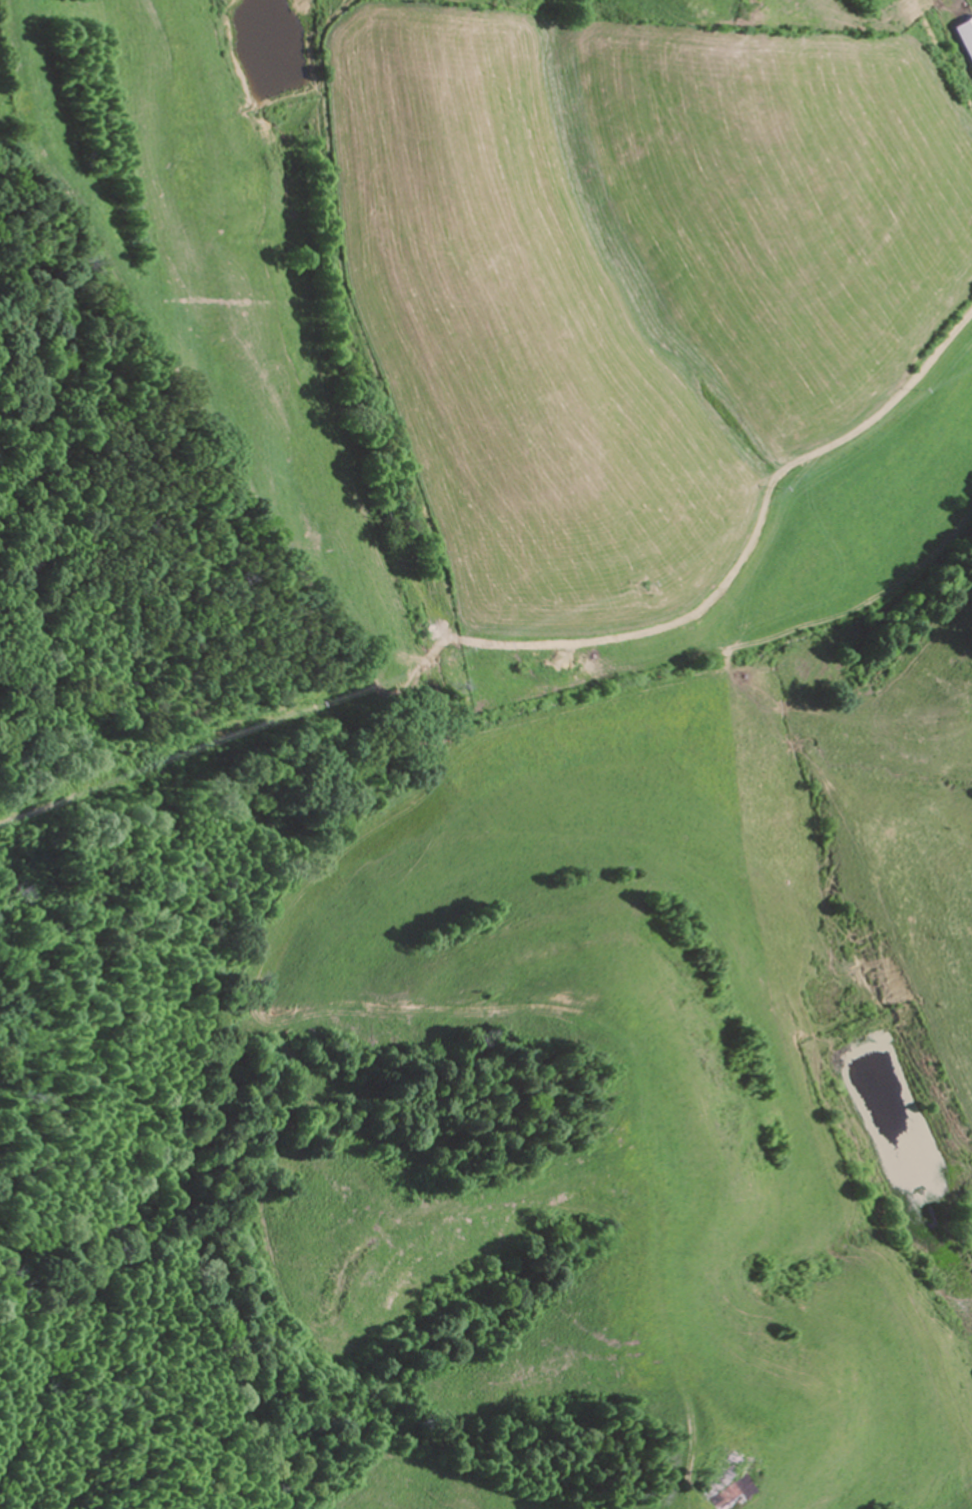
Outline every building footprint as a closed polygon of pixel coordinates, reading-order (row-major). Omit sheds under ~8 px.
[(699,1489),(724,1493),(732,1451),(707,1446),(699,1489)]
